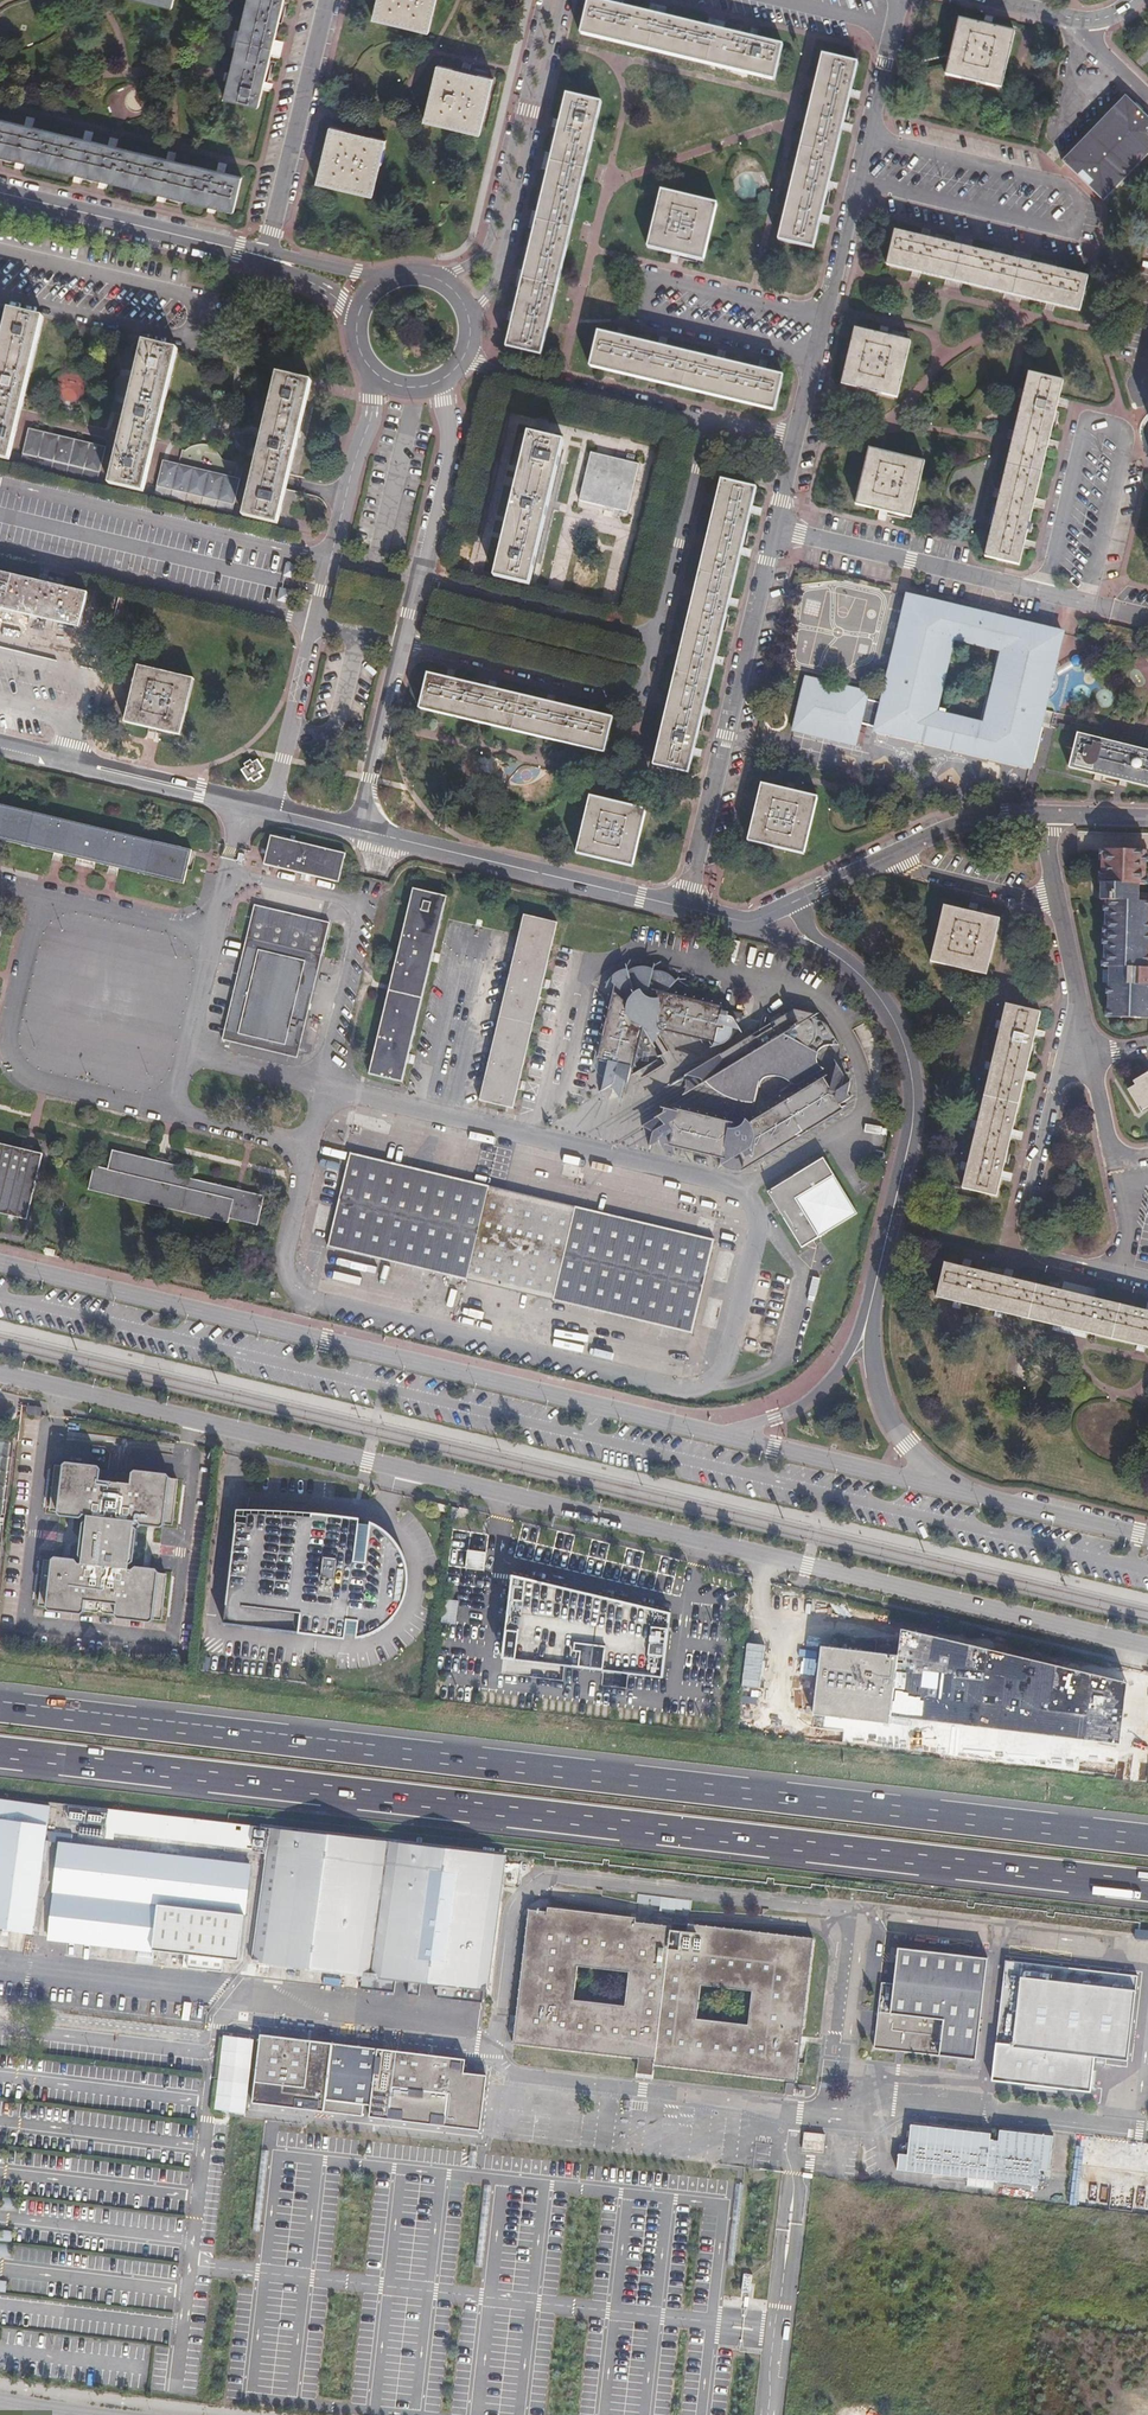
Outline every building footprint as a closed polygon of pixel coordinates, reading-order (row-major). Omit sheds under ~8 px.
[(177,12),(180,0),(125,0),(177,12)] [(229,105),(263,112),(288,0),(253,0),(229,105)] [(427,33),(435,0),(375,0),(371,20),(427,33)] [(580,38),(773,82),(781,48),(588,3),(580,38)] [(949,57),(944,79),(998,91),(1012,35),(957,22),(949,57)] [(822,57),(779,241),(811,248),(854,64),(822,57)] [(424,122),(481,135),(494,80),(436,67),(424,122)] [(375,93),(381,79),(368,73),(362,88),(375,93)] [(146,92),(108,91),(108,111),(131,111),(132,109),(145,110),(146,92)] [(599,102),(565,94),(507,348),(541,355),(599,102)] [(1147,158),(1147,123),(1127,102),(1065,166),(1105,204),(1147,158)] [(238,216),(246,181),(0,123),(0,160),(238,216)] [(318,184),(374,196),(386,142),(331,130),(318,184)] [(644,249),(700,262),(713,205),(657,192),(644,249)] [(894,233),(886,266),(1082,311),(1090,278),(894,233)] [(43,317),(10,309),(0,351),(0,458),(11,460),(19,425),(20,422),(43,317)] [(842,385),(896,398),(909,342),(855,330),(842,385)] [(781,377),(598,334),(590,368),(773,411),(781,377)] [(144,340),(110,485),(146,493),(178,348),(144,340)] [(242,516),(278,524),(312,380),(278,370),(242,516)] [(1015,433),(987,554),(1021,562),(1063,383),(1029,375),(1020,411),(1015,433)] [(29,429),(22,455),(100,473),(106,447),(29,429)] [(527,437),(493,577),(529,586),(563,446),(527,437)] [(855,504),(910,517),(923,461),(868,448),(855,504)] [(100,473),(22,455),(21,462),(98,481),(100,473)] [(578,504),(626,515),(638,467),(590,455),(578,504)] [(234,505),(241,479),(163,461),(157,488),(234,505)] [(571,495),(577,496),(581,472),(575,471),(571,495)] [(719,481),(654,762),(689,770),(754,489),(719,481)] [(233,513),(234,505),(157,488),(156,495),(233,513)] [(80,629),(88,593),(0,572),(0,610),(80,629)] [(1061,680),(1059,673),(1057,671),(1058,665),(1060,654),(1062,638),(905,600),(879,713),(862,709),(866,693),(802,678),(795,708),(789,732),(854,747),(858,726),(874,730),(873,734),(997,760),(1033,767),(1046,715),(1050,698),(1054,696),(1057,693),(1059,691),(1060,688),(1061,685),(1061,680)] [(1075,663),(1059,673),(1061,680),(1080,669),(1082,670),(1084,669),(1086,668),(1087,666),(1087,664),(1087,661),(1086,660),(1085,659),(1083,658),(1081,658),(1079,658),(1077,659),(1076,661),(1075,663)] [(124,723),(181,737),(195,680),(139,666),(124,723)] [(422,708),(603,750),(611,715),(430,672),(422,708)] [(1080,742),(1072,776),(1147,794),(1147,758),(1080,742)] [(751,838),(807,851),(820,796),(763,784),(751,838)] [(620,802),(590,794),(577,851),(633,865),(646,808),(620,802)] [(181,883),(189,850),(0,805),(0,838),(181,883)] [(267,867),(342,885),(349,856),(274,838),(267,867)] [(1141,904),(1141,896),(1141,887),(1146,888),(1147,854),(1103,853),(1101,903),(1107,903),(1105,970),(1110,970),(1109,1009),(1115,1008),(1118,1020),(1147,1021),(1147,904),(1141,904)] [(449,899),(415,891),(370,1074),(403,1082),(449,899)] [(332,925),(256,907),(222,1042),(298,1061),(332,925)] [(931,965),(988,979),(1001,921),(945,908),(931,965)] [(480,1101),(514,1109),(559,925),(524,917),(480,1101)] [(2,956),(9,925),(0,923),(0,982),(6,957),(2,956)] [(661,992),(670,981),(666,976),(659,972),(650,971),(646,968),(636,967),(628,969),(623,971),(620,969),(608,974),(600,981),(597,987),(607,989),(590,1060),(601,1062),(596,1091),(606,1086),(617,1101),(635,1028),(708,1044),(708,1047),(717,1046),(727,1041),(730,1034),(730,1031),(740,1032),(734,1020),(738,1019),(741,1012),(660,995),(661,992)] [(1008,1006),(965,1191),(998,1200),(1042,1014),(1008,1006)] [(1115,1008),(1109,1009),(1108,1019),(1118,1020),(1115,1008)] [(637,1128),(646,1133),(643,1148),(655,1140),(658,1147),(715,1160),(715,1167),(735,1156),(738,1169),(856,1100),(844,1048),(827,1022),(816,1015),(790,1010),(677,1077),(689,1079),(698,1083),(701,1085),(711,1093),(731,1102),(751,1105),(755,1087),(757,1079),(768,1076),(781,1078),(796,1090),(741,1125),(737,1120),(733,1128),(726,1131),(721,1130),(724,1123),(663,1109),(662,1112),(656,1110),(655,1115),(646,1119),(646,1122),(637,1128)] [(1147,1075),(1132,1084),(1134,1087),(1127,1091),(1139,1111),(1147,1106),(1147,1077),(1147,1075)] [(30,1220),(45,1154),(0,1143),(0,1213),(30,1220)] [(109,1169),(94,1165),(87,1192),(228,1227),(229,1220),(256,1227),(263,1199),(176,1178),(179,1167),(114,1151),(109,1169)] [(352,1154),(329,1248),(692,1337),(715,1243),(352,1154)] [(858,1212),(823,1158),(767,1190),(802,1247),(858,1212)] [(850,1170),(843,1174),(852,1191),(859,1187),(850,1170)] [(1147,1354),(1147,1317),(945,1269),(937,1303),(1147,1354)] [(12,1439),(0,1437),(0,1541),(12,1439)] [(109,1470),(107,1470),(101,1470),(62,1465),(56,1470),(51,1507),(56,1512),(59,1512),(89,1515),(83,1564),(56,1560),(53,1560),(43,1564),(39,1601),(45,1608),(48,1607),(84,1612),(93,1613),(96,1608),(105,1609),(109,1613),(115,1614),(151,1619),(160,1620),(167,1612),(171,1582),(164,1574),(162,1574),(138,1572),(134,1571),(135,1565),(140,1526),(141,1520),(146,1521),(166,1523),(172,1524),(178,1516),(182,1487),(177,1478),(174,1478),(136,1473),(126,1472),(124,1476),(111,1475),(109,1470)] [(448,1504),(447,1520),(456,1521),(457,1506),(448,1504)] [(237,1512),(236,1525),(310,1534),(312,1515),(295,1514),(280,1513),(266,1513),(251,1512),(243,1512),(237,1512)] [(360,1519),(312,1515),(310,1534),(236,1525),(226,1607),(319,1618),(317,1638),(347,1641),(347,1636),(357,1636),(357,1639),(361,1639),(368,1637),(376,1634),(382,1630),(388,1626),(393,1621),(394,1620),(397,1617),(400,1613),(403,1606),(407,1598),(409,1587),(410,1578),(407,1564),(402,1551),(395,1540),(386,1531),(378,1527),(370,1523),(370,1526),(360,1524),(360,1519)] [(504,1658),(663,1678),(669,1614),(513,1576),(504,1658)] [(319,1618),(226,1607),(224,1627),(317,1638),(319,1618)] [(1128,1684),(901,1629),(890,1723),(1118,1742),(1128,1684)] [(820,1646),(812,1715),(888,1723),(889,1707),(894,1660),(895,1655),(820,1646)] [(0,1795),(0,1929),(38,1932),(47,1841),(62,1842),(52,1939),(215,1956),(216,1950),(243,1953),(252,1862),(73,1844),(74,1833),(49,1830),(52,1800),(0,1795)] [(240,1824),(115,1811),(115,1814),(74,1810),(73,1822),(84,1823),(83,1837),(115,1840),(115,1834),(238,1847),(241,1824),(240,1824)] [(241,1824),(238,1847),(238,1851),(257,1853),(257,1850),(259,1826),(241,1824)] [(506,1852),(259,1826),(257,1850),(262,1851),(268,1851),(256,1962),(491,1987),(506,1852)] [(685,1942),(670,1942),(667,1937),(632,1933),(632,1928),(543,1919),(543,1923),(528,1921),(526,1944),(514,2056),(651,2071),(650,2076),(795,2092),(809,1949),(687,1937),(685,1942)] [(992,1956),(898,1945),(893,1982),(883,1981),(875,2049),(938,2056),(942,2056),(980,2061),(992,1956)] [(242,1959),(243,1953),(216,1950),(215,1956),(242,1959)] [(464,2072),(465,2060),(262,2036),(254,2102),(362,2115),(364,2104),(371,2104),(370,2116),(480,2129),(486,2074),(464,2072)] [(913,2156),(904,2156),(902,2173),(1044,2188),(1044,2173),(1056,2175),(1059,2139),(1007,2133),(1004,2144),(996,2142),(997,2135),(916,2128),(913,2156)] [(824,2133),(804,2131),(802,2149),(822,2152),(824,2133)]
